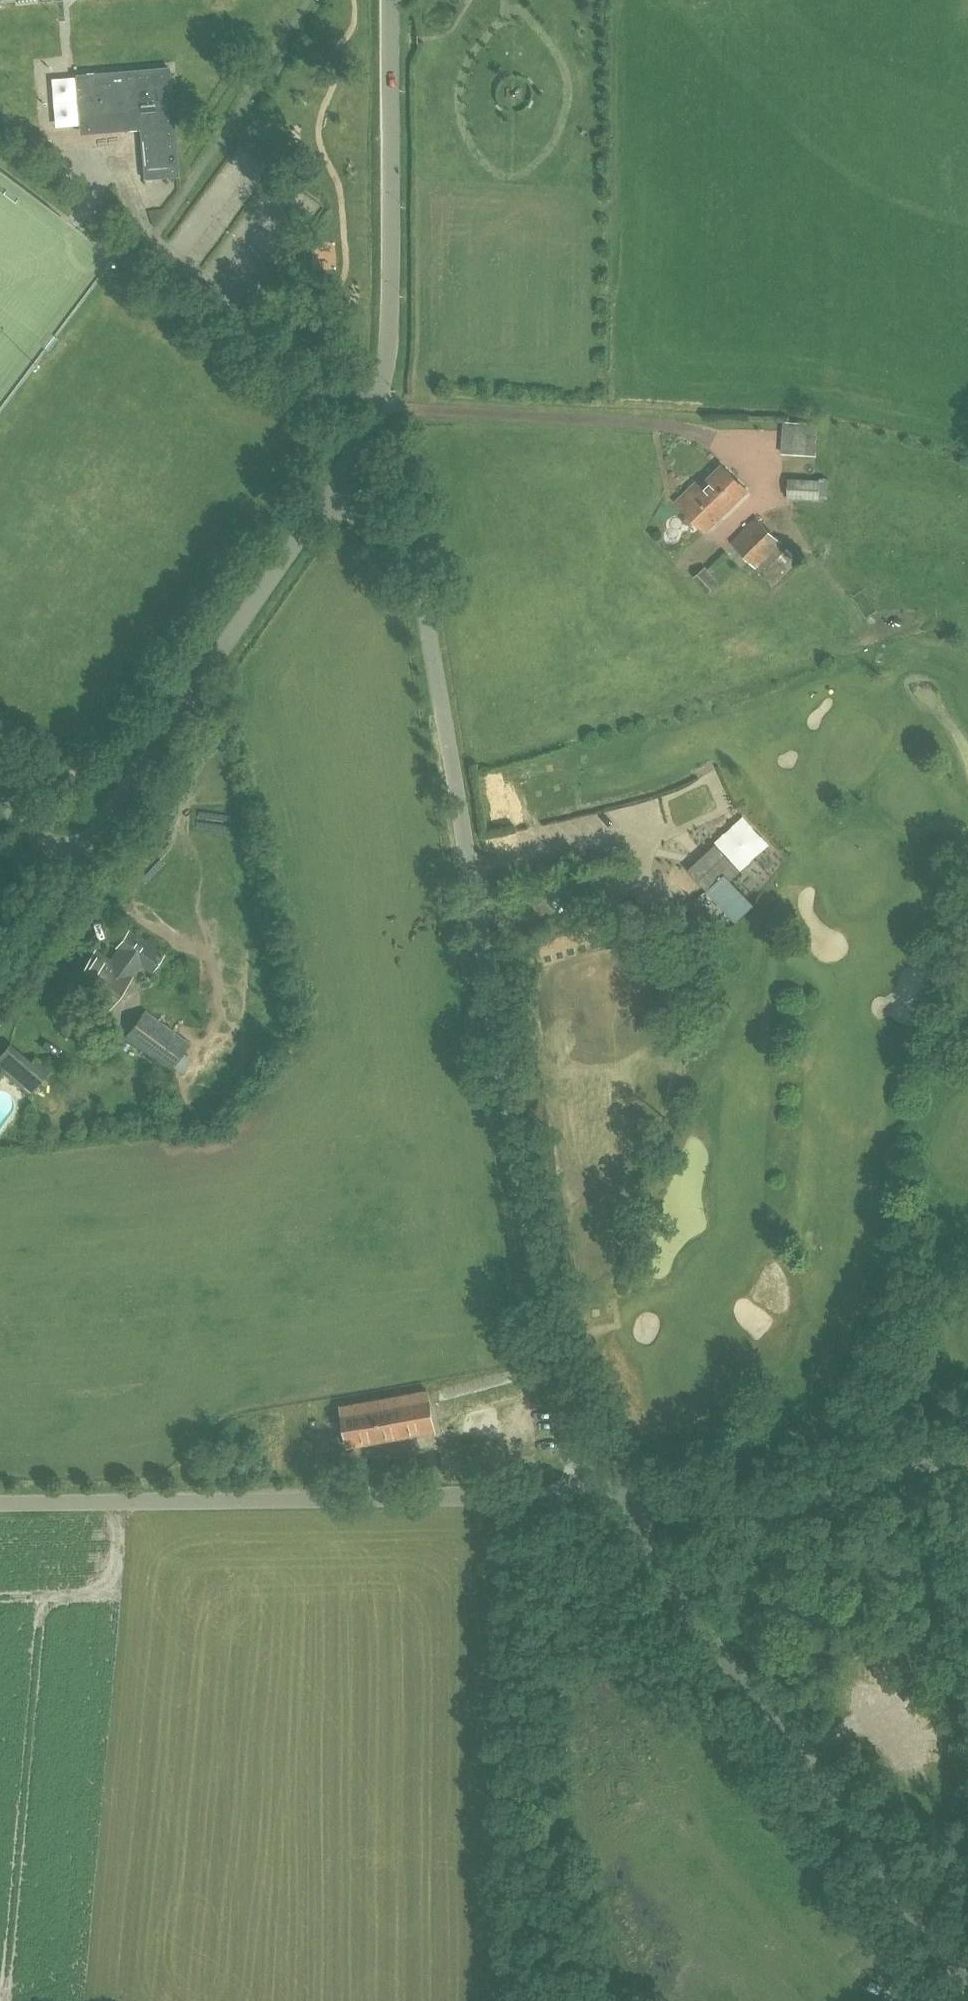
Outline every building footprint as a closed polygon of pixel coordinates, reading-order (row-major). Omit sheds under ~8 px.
[(81,129),(140,124),(144,179),(179,176),(171,83),(170,67),(92,74),(77,76),(80,115),(81,120),(80,120),(81,129)] [(819,456),(820,425),(785,422),(783,454),(819,456)] [(695,492),(720,518),(747,491),(722,465),(695,492)] [(829,481),(788,479),(787,498),(828,500),(829,481)] [(720,518),(695,492),(691,487),(676,502),(705,532),(720,518)] [(793,554),(783,544),(757,517),(731,543),(768,579),(793,554)] [(500,773),(488,775),(496,822),(508,820),(500,773)] [(750,905),(702,853),(685,870),(733,921),(750,905)] [(151,972),(163,955),(128,931),(117,947),(120,949),(111,962),(95,951),(72,984),(107,1009),(108,1009),(112,1012),(120,1001),(115,998),(140,964),(151,972)] [(189,1044),(143,1010),(125,1036),(170,1069),(189,1044)] [(0,1055),(0,1071),(28,1095),(49,1071),(34,1058),(31,1063),(9,1044),(0,1055)] [(342,1406),(349,1446),(434,1431),(427,1391),(342,1406)]
